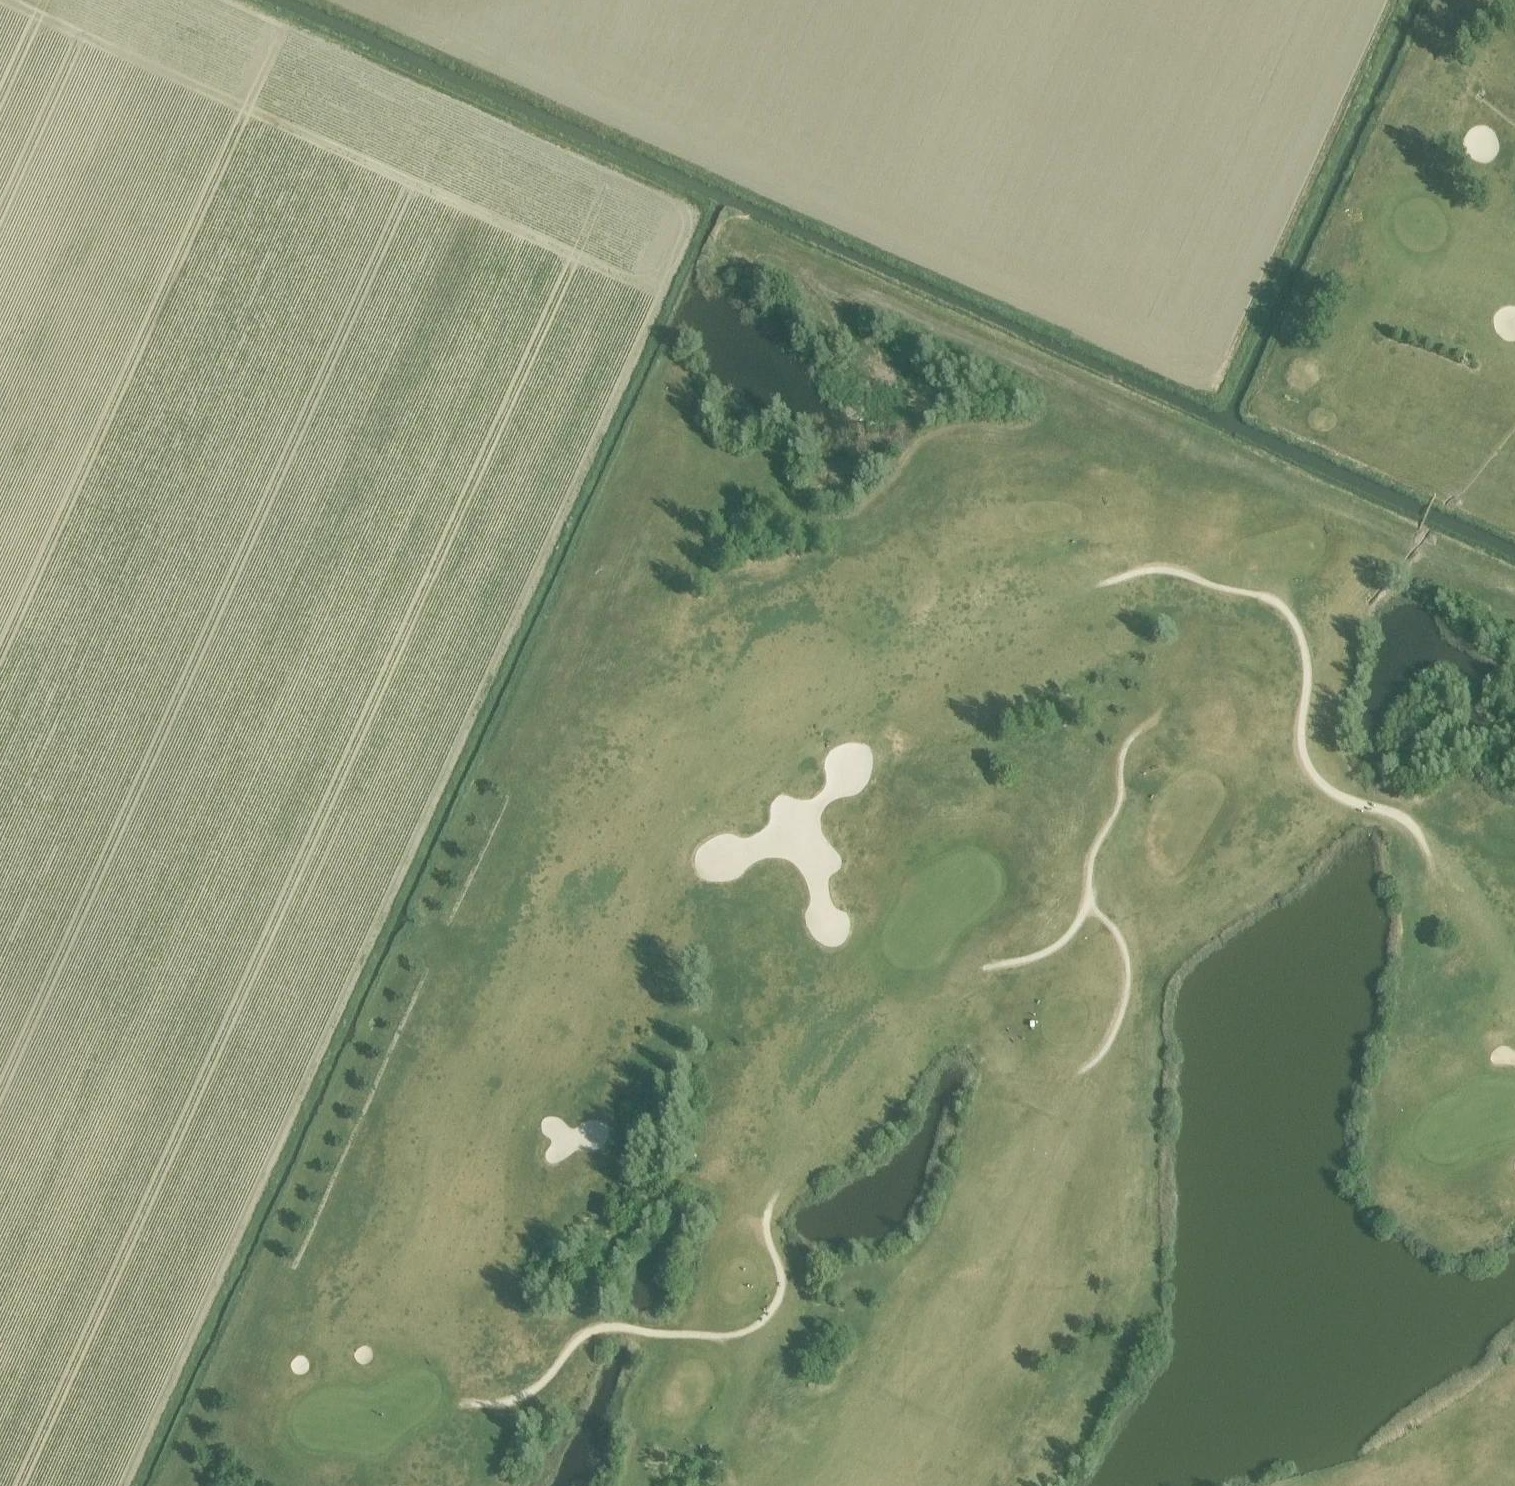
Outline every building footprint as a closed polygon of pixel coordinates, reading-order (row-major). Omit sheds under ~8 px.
[(1482,147),(1499,140),(1490,119),(1473,125),(1482,147)]
